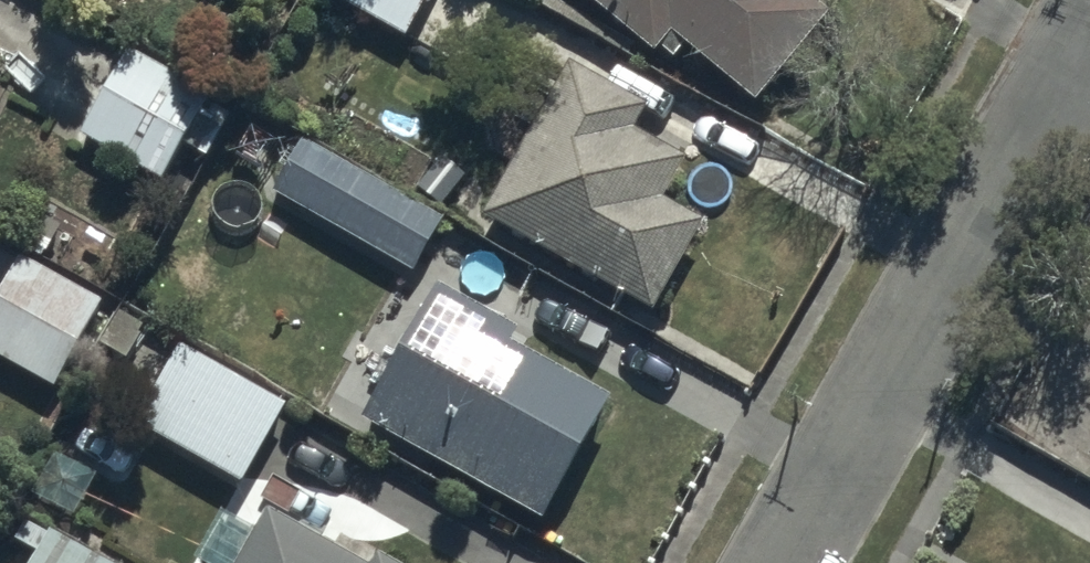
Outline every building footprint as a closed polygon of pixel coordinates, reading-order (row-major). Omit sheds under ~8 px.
[(329,0),(402,41),(425,0),(329,0)] [(650,64),(666,44),(750,114),(821,30),(806,18),(821,0),(574,0),(650,64)] [(210,115),(138,74),(95,148),(167,189),(210,115)] [(633,123),(572,88),(494,223),(650,311),(695,234),(662,215),(681,182),(619,147),(633,123)] [(440,224),(306,148),(275,203),(408,279),(440,224)] [(30,279),(0,331),(0,361),(59,395),(102,320),(30,279)] [(507,347),(440,309),(372,430),(536,522),(599,410),(502,356),(507,347)] [(287,423),(190,367),(147,442),(244,497),(287,423)] [(254,562),(327,562),(271,532),(254,562)]
